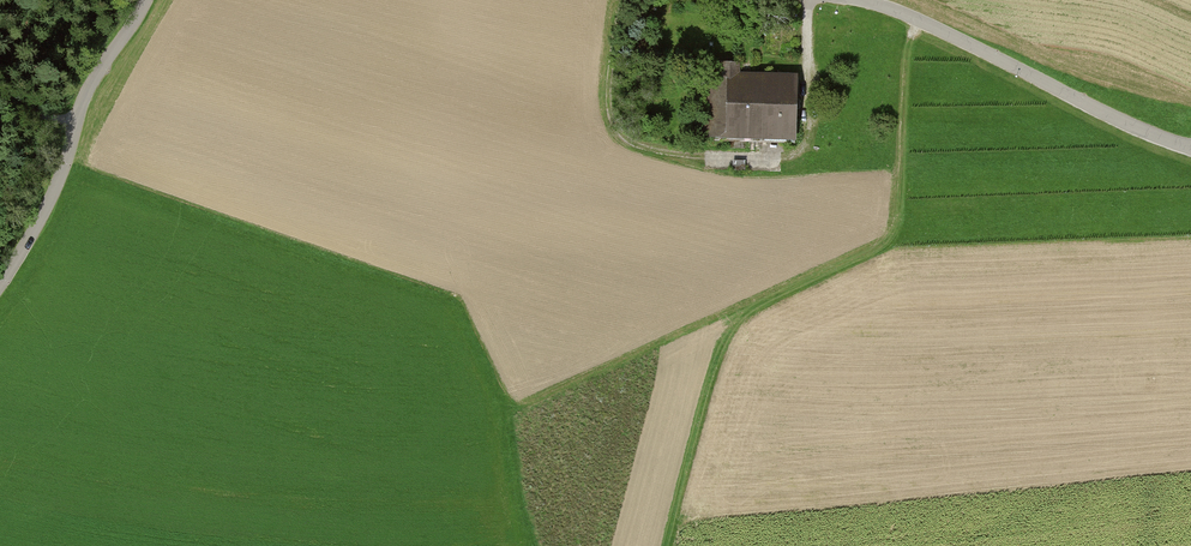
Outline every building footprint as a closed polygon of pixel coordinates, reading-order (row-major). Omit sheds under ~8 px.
[(706,140),(795,143),(797,79),(740,77),(740,67),(708,66),(706,140)]
